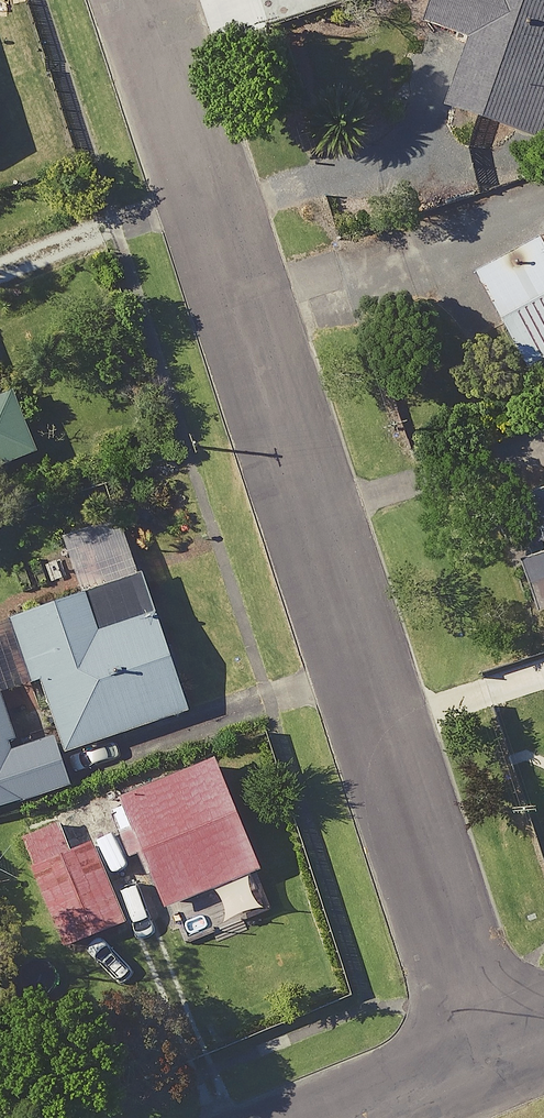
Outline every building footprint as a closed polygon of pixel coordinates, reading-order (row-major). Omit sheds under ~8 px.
[(441,36),(430,67),(462,79),(451,114),(543,146),(543,0),(432,0),(422,29),(441,36)] [(491,279),(541,378),(543,376),(543,253),(491,279)] [(24,454),(3,393),(0,394),(0,462),(24,454)] [(131,576),(112,519),(10,552),(29,610),(11,616),(0,620),(0,688),(28,678),(55,752),(177,712),(169,688),(147,625),(131,576)] [(531,564),(543,604),(543,560),(531,564)] [(195,906),(226,893),(221,880),(247,869),(204,762),(114,798),(158,905),(190,893),(195,906)] [(75,817),(47,827),(15,839),(54,946),(114,924),(75,817)]
